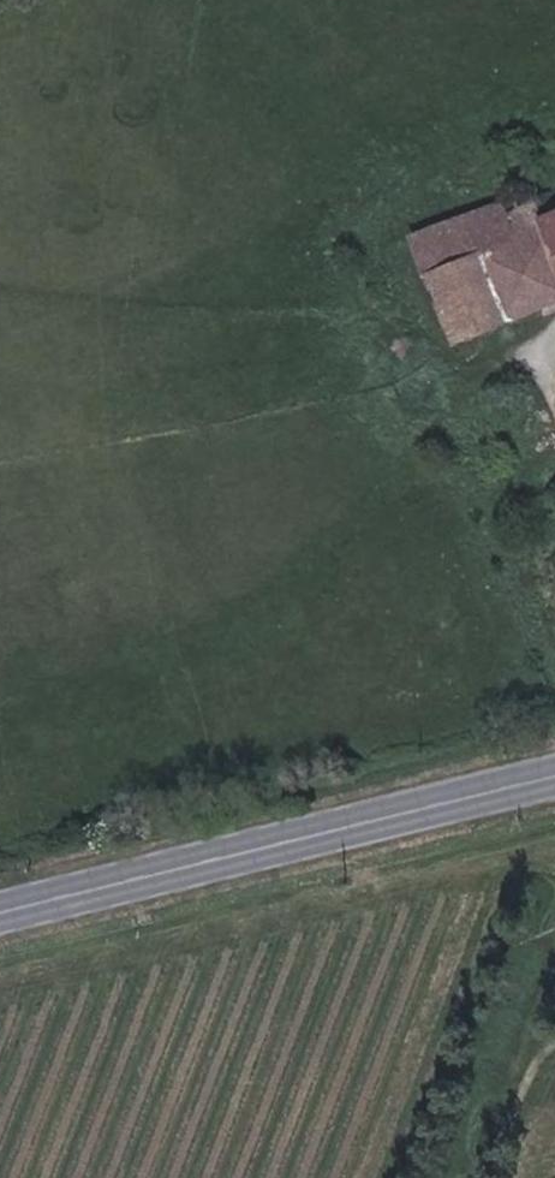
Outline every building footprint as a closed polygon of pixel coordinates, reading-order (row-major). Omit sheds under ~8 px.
[(468,348),(554,314),(554,204),(541,209),(536,196),(426,236),(468,348)]
